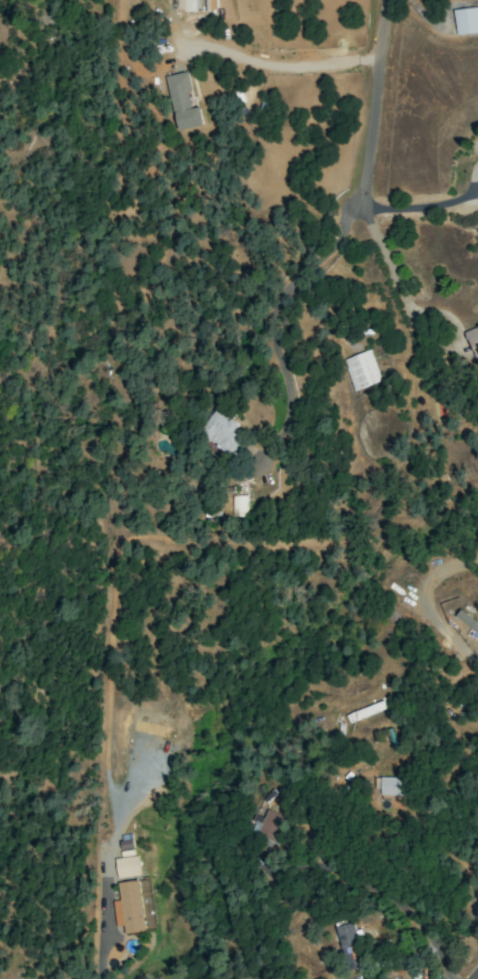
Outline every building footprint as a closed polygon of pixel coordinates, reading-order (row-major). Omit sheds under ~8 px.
[(453,11),(455,35),(477,32),(477,8),(453,11)] [(165,76),(175,130),(203,125),(199,107),(193,108),(186,72),(165,76)] [(475,358),(477,356),(477,327),(464,333),(475,358)] [(352,390),(380,381),(370,350),(342,359),(352,390)] [(234,430),(239,425),(232,418),(229,420),(217,410),(199,429),(228,456),(244,439),(234,430)] [(232,516),(245,516),(246,496),(233,496),(232,516)] [(477,634),(477,623),(460,610),(455,617),(477,634)] [(386,708),(382,700),(346,715),(349,723),(386,708)] [(376,777),(376,795),(405,796),(406,778),(376,777)] [(283,817),(265,810),(262,819),(256,816),(249,835),(273,843),(283,817)] [(117,879),(140,875),(137,855),(114,859),(117,879)] [(117,883),(119,900),(112,901),(115,927),(123,926),(124,934),(153,930),(147,879),(117,883)] [(347,971),(363,967),(353,922),(336,926),(347,971)]
